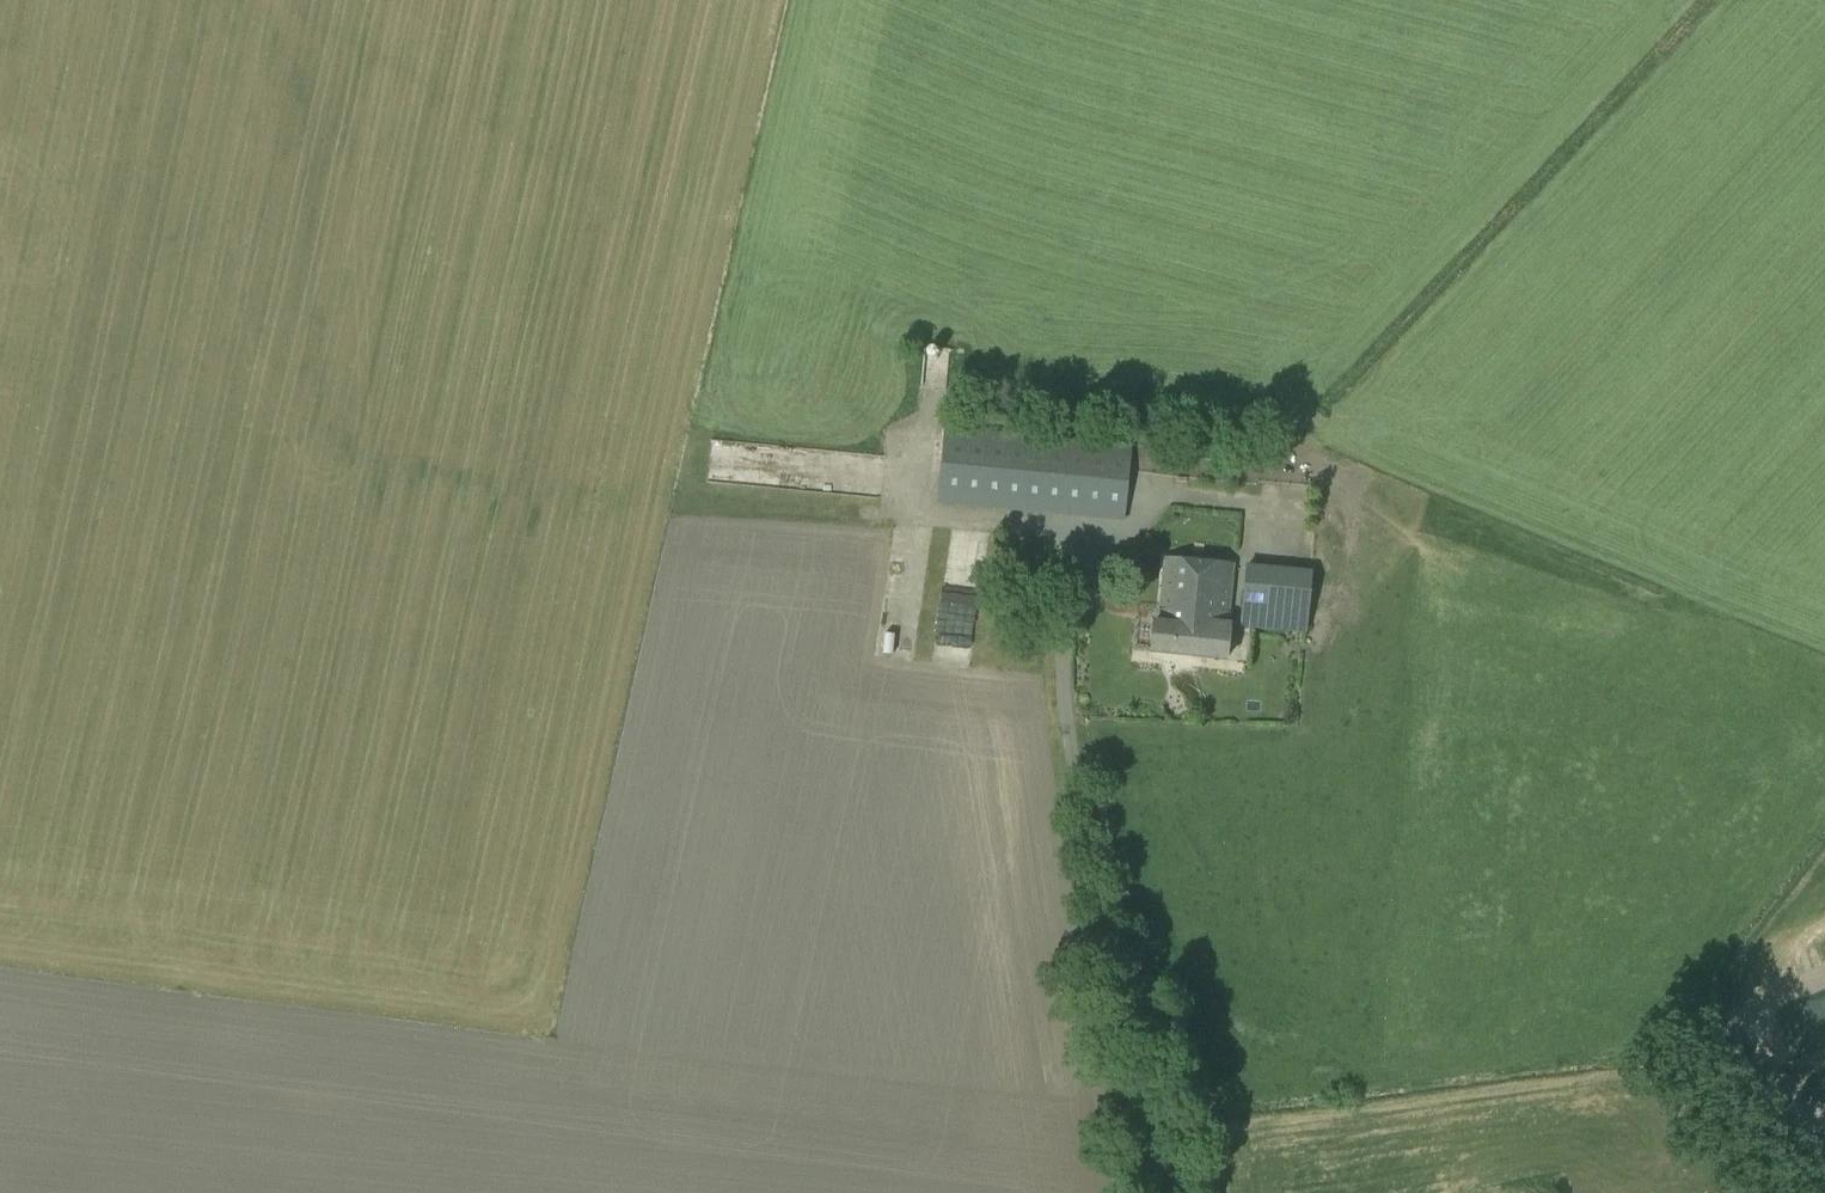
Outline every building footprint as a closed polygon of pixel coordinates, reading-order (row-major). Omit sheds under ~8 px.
[(1124,521),(1131,445),(945,428),(938,504),(1124,521)] [(1310,493),(1289,497),(1291,508),(1312,505),(1310,493)] [(1226,623),(1232,565),(1166,558),(1160,619),(1155,618),(1151,651),(1226,659),(1230,623),(1226,623)] [(1307,633),(1313,571),(1246,565),(1240,627),(1307,633)]
